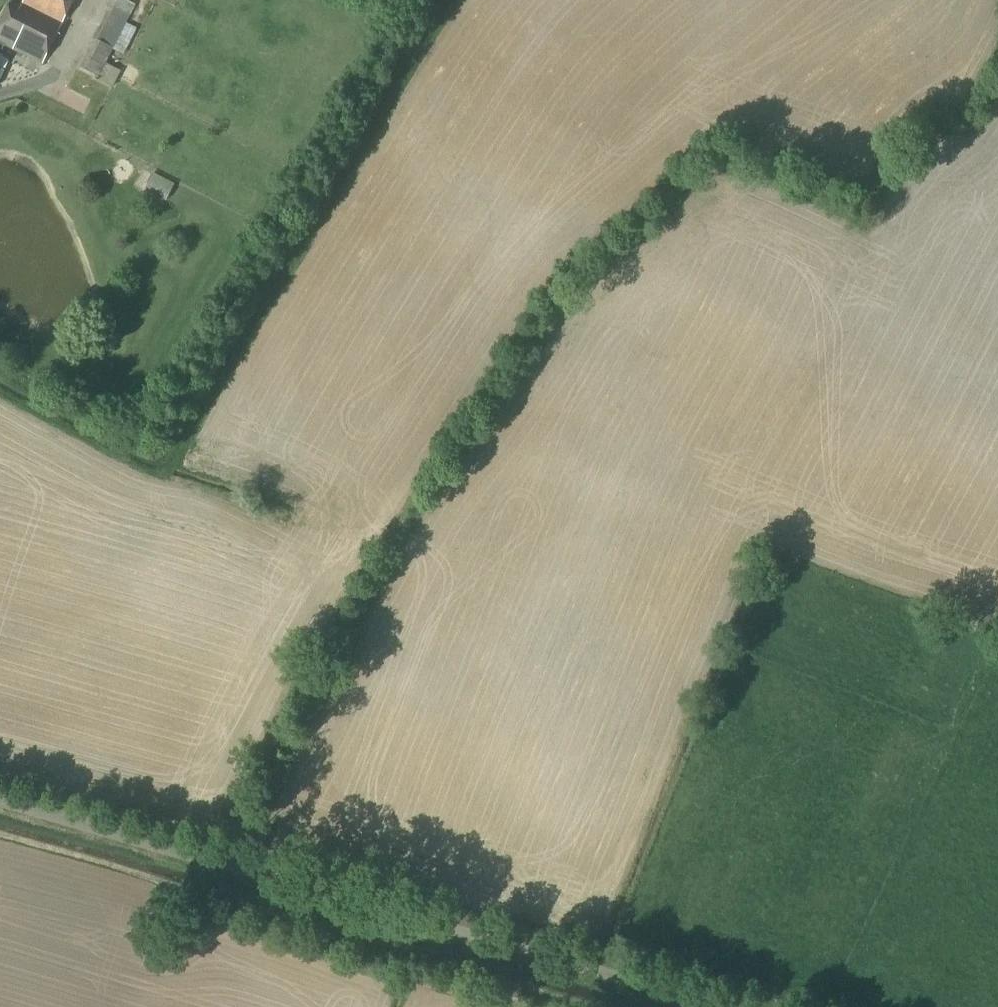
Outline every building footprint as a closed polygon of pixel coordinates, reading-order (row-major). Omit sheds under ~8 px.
[(74,0),(24,0),(22,4),(14,0),(11,0),(0,21),(0,53),(4,45),(42,64),(74,0)] [(137,29),(126,23),(135,5),(126,0),(112,0),(93,38),(94,38),(80,67),(77,66),(64,91),(89,104),(90,102),(102,108),(120,71),(106,64),(113,50),(123,56),(137,29)]
